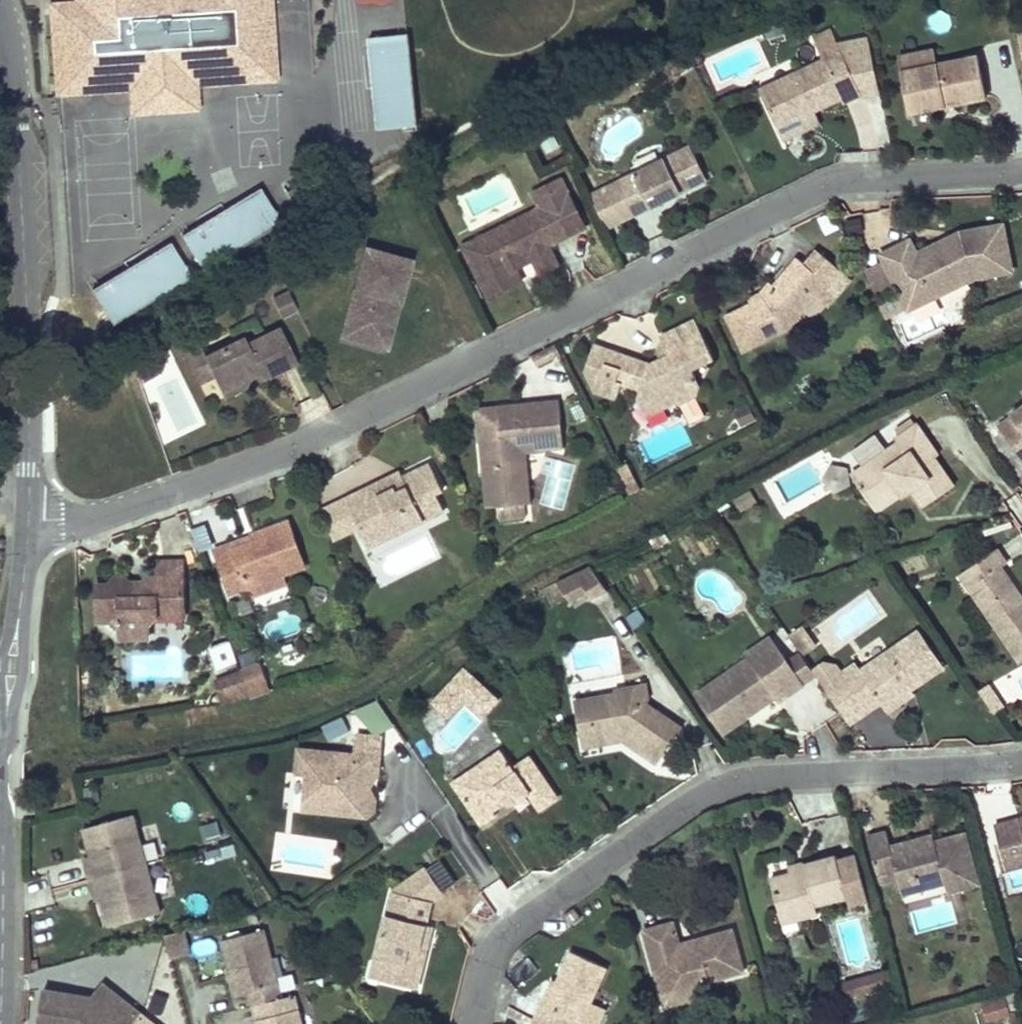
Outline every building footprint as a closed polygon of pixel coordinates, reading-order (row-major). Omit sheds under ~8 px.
[(77,3),(51,5),(53,15),(91,12),(91,2),(102,1),(102,0),(77,0),(77,3)] [(262,0),(102,0),(102,1),(91,2),(91,12),(53,15),(57,84),(137,78),(135,43),(158,41),(158,46),(185,45),(187,75),(267,69),(262,0)] [(267,69),(187,75),(185,45),(158,46),(158,41),(135,43),(137,78),(57,84),(57,94),(136,88),(138,108),(191,104),(190,84),(275,78),(270,0),(262,0),(267,69)] [(784,33),(780,21),(766,25),(769,37),(784,33)] [(417,125),(408,34),(369,38),(378,129),(417,125)] [(843,102),(861,94),(840,48),(822,56),(824,61),(760,90),(777,127),(814,109),(841,97),(843,102)] [(938,64),(934,50),(899,57),(902,71),(938,64)] [(986,97),(978,56),(938,64),(902,71),(910,113),(986,97)] [(783,140),(821,123),(814,109),(777,127),(783,140)] [(539,137),(546,153),(560,146),(552,131),(539,137)] [(680,193),(707,179),(690,146),(638,172),(617,182),(633,215),(654,205),(673,196),(671,191),(678,188),(680,193)] [(550,246),(573,234),(586,227),(561,178),(549,184),(557,199),(556,199),(540,207),(532,211),(517,218),(516,229),(492,242),(482,236),(462,245),(488,298),(522,281),(516,269),(513,263),(531,255),(533,260),(540,274),(559,264),(550,246)] [(557,199),(549,184),(533,193),(540,207),(556,199),(557,199)] [(202,269),(280,221),(259,188),(182,235),(202,269)] [(492,242),(516,229),(517,218),(482,236),(492,242)] [(1011,270),(1003,225),(960,233),(954,236),(956,242),(945,247),(943,242),(916,255),(910,242),(883,255),(900,291),(879,302),(888,319),(975,277),(1011,270)] [(945,247),(956,242),(954,236),(943,242),(945,247)] [(112,323),(190,276),(170,242),(92,289),(112,323)] [(400,302),(411,261),(366,248),(344,328),(381,339),(392,300),(400,302)] [(847,275),(819,251),(807,265),(827,283),(816,296),(827,305),(848,281),(847,275)] [(516,269),(533,260),(531,255),(513,263),(516,269)] [(788,329),(816,296),(827,283),(807,265),(798,258),(774,286),(764,298),(751,304),(727,316),(744,351),(788,329)] [(764,298),(774,286),(768,282),(760,292),(748,298),(751,304),(764,298)] [(297,310),(288,291),(274,298),(283,318),(297,310)] [(386,349),(400,302),(392,300),(381,339),(344,328),(341,336),(386,349)] [(699,385),(692,368),(714,358),(695,320),(660,337),(662,341),(669,355),(660,359),(649,364),(609,350),(600,375),(586,371),(595,391),(617,399),(622,384),(640,391),(639,394),(660,401),(662,397),(675,402),(680,403),(696,396),(699,385)] [(263,379),(296,362),(279,328),(247,344),(244,337),(205,357),(204,357),(213,376),(221,391),(260,372),(263,379)] [(669,355),(662,341),(657,353),(660,359),(669,355)] [(600,375),(609,350),(594,346),(586,371),(600,375)] [(213,376),(204,357),(205,357),(200,348),(186,355),(200,382),(213,376)] [(149,361),(146,356),(133,363),(135,368),(149,361)] [(157,374),(149,361),(135,368),(140,383),(157,374)] [(224,397),(263,379),(260,372),(221,391),(224,397)] [(646,416),(675,402),(662,397),(660,401),(639,394),(638,398),(646,416)] [(525,451),(524,436),(563,432),(560,400),(497,406),(500,438),(480,439),(487,508),(498,506),(500,520),(524,518),(522,504),(531,503),(525,451)] [(738,409),(743,425),(757,420),(751,404),(738,409)] [(1011,414),(1012,415),(1016,421),(1002,431),(1021,460),(1021,407),(1011,414)] [(1016,421),(1012,415),(998,425),(1002,431),(1016,421)] [(915,425),(916,425),(912,418),(896,429),(900,435),(915,425)] [(954,486),(935,457),(939,455),(918,424),(916,425),(915,425),(900,435),(895,439),(898,443),(851,474),(870,501),(905,478),(913,490),(924,506),(954,486)] [(564,447),(563,432),(524,436),(525,451),(564,447)] [(445,510),(436,493),(443,490),(430,464),(403,477),(392,483),(395,489),(379,497),(373,485),(346,499),(360,527),(371,521),(381,542),(445,510)] [(639,488),(626,464),(617,468),(629,493),(639,488)] [(847,483),(845,471),(833,468),(827,479),(835,488),(847,483)] [(395,489),(392,483),(403,477),(401,471),(373,485),(379,497),(395,489)] [(876,510),(902,492),(904,495),(913,490),(905,478),(870,501),(876,510)] [(360,527),(346,499),(330,507),(343,535),(357,528),(360,527)] [(343,535),(330,507),(323,510),(334,540),(343,535)] [(381,542),(371,521),(360,527),(357,528),(367,549),(381,542)] [(305,566),(288,522),(253,535),(253,536),(255,542),(234,549),(232,544),(215,550),(231,593),(249,586),(282,574),(305,566)] [(255,542),(253,536),(232,544),(234,549),(255,542)] [(1002,567),(1007,563),(997,549),(960,574),(1020,663),(1021,661),(1021,607),(1020,604),(1021,603),(1021,597),(1002,567)] [(184,616),(183,561),(158,562),(158,576),(150,576),(143,584),(143,588),(131,588),(131,584),(120,574),(109,586),(97,586),(99,621),(118,621),(122,624),(122,638),(149,637),(149,625),(157,616),(184,616)] [(605,590),(591,565),(560,582),(574,607),(605,590)] [(253,596),(286,584),(282,574),(249,586),(253,596)] [(639,608),(627,615),(637,629),(648,621),(639,608)] [(816,647),(801,626),(789,635),(803,656),(816,647)] [(911,688),(944,666),(919,631),(861,671),(856,664),(840,675),(858,702),(873,692),(884,707),(911,688)] [(758,670),(783,652),(771,636),(747,653),(750,657),(758,670)] [(779,702),(805,684),(803,682),(790,662),(783,652),(758,670),(750,657),(748,658),(696,694),(724,734),(776,698),(779,702)] [(803,682),(815,674),(801,654),(790,662),(803,682)] [(485,717),(503,698),(466,662),(429,700),(448,719),(467,700),(485,717)] [(268,684),(261,663),(242,671),(248,689),(249,690),(268,684)] [(248,689),(242,671),(217,680),(223,699),(248,689)] [(271,691),(268,684),(249,690),(252,698),(271,691)] [(682,728),(647,704),(649,700),(646,684),(615,690),(615,694),(575,701),(583,748),(611,743),(616,735),(623,734),(626,736),(623,740),(657,764),(682,728)] [(1003,708),(987,685),(979,691),(994,713),(1003,708)] [(887,712),(914,694),(911,688),(884,707),(887,712)] [(249,690),(248,689),(223,699),(225,704),(240,700),(252,698),(249,690)] [(367,735),(392,720),(377,696),(352,712),(367,735)] [(370,790),(379,774),(383,738),(355,734),(353,755),(299,748),(297,773),(307,775),(304,799),(334,802),(338,809),(338,814),(367,816),(369,803),(364,802),(365,789),(370,790)] [(623,740),(626,736),(623,734),(616,735),(611,743),(623,740)] [(558,798),(530,757),(513,769),(501,750),(466,775),(476,789),(464,797),(482,824),(496,815),(493,810),(508,801),(526,788),(529,792),(540,809),(558,798)] [(476,789),(466,775),(454,783),(464,797),(476,789)] [(510,805),(529,792),(526,788),(508,801),(510,805)] [(376,800),(370,790),(365,789),(364,802),(369,803),(367,816),(375,811),(376,800)] [(338,814),(338,809),(334,802),(304,799),(303,810),(338,814)] [(160,912),(133,815),(84,828),(91,856),(93,863),(86,865),(94,894),(101,892),(103,899),(111,926),(160,912)] [(1019,819),(995,825),(1000,844),(1021,838),(1021,830),(1019,819)] [(979,883),(965,833),(935,841),(925,844),(923,837),(891,846),(887,831),(868,837),(880,883),(899,878),(903,895),(925,889),(921,877),(942,871),(946,883),(948,892),(979,883)] [(935,841),(933,835),(923,837),(925,844),(935,841)] [(1000,844),(1006,869),(1021,865),(1021,838),(1000,844)] [(93,863),(91,856),(84,858),(86,865),(93,863)] [(848,896),(836,856),(804,865),(803,865),(804,870),(790,874),(771,879),(781,915),(798,911),(800,919),(802,918),(818,914),(816,905),(848,896)] [(434,865),(443,887),(454,882),(445,860),(434,865)] [(804,870),(803,865),(804,865),(804,863),(788,868),(790,874),(804,870)] [(443,893),(427,868),(393,891),(432,901),(443,893)] [(946,883),(942,871),(921,877),(925,889),(946,883)] [(417,989),(427,950),(420,949),(426,924),(432,901),(393,891),(377,957),(371,960),(367,976),(371,982),(378,983),(383,980),(417,989)] [(103,899),(101,892),(94,894),(96,900),(103,899)] [(801,930),(803,922),(802,918),(800,919),(798,911),(781,915),(786,934),(801,930)] [(744,972),(732,930),(697,939),(700,951),(693,953),(691,947),(681,950),(680,944),(674,922),(644,930),(662,994),(702,983),(744,972)] [(427,950),(433,926),(426,924),(420,949),(427,950)] [(264,929),(222,940),(237,996),(249,992),(257,1023),(302,1023),(295,995),(282,999),(264,929)] [(191,954),(185,930),(166,935),(172,959),(191,954)] [(214,936),(193,941),(196,955),(218,950),(214,936)] [(700,951),(697,939),(680,944),(681,950),(691,947),(693,953),(700,951)] [(557,982),(546,1007),(542,1005),(536,1020),(534,1023),(581,1023),(607,967),(571,952),(557,982)] [(893,984),(888,970),(844,983),(849,997),(893,984)] [(546,1007),(557,982),(553,981),(542,1005),(546,1007)] [(102,983),(91,997),(44,989),(38,1023),(119,1023),(121,1022),(123,1023),(154,1023),(102,983)] [(694,998),(702,983),(662,994),(665,1006),(694,998)] [(1010,1012),(1005,994),(981,1000),(986,1018),(1010,1012)]
